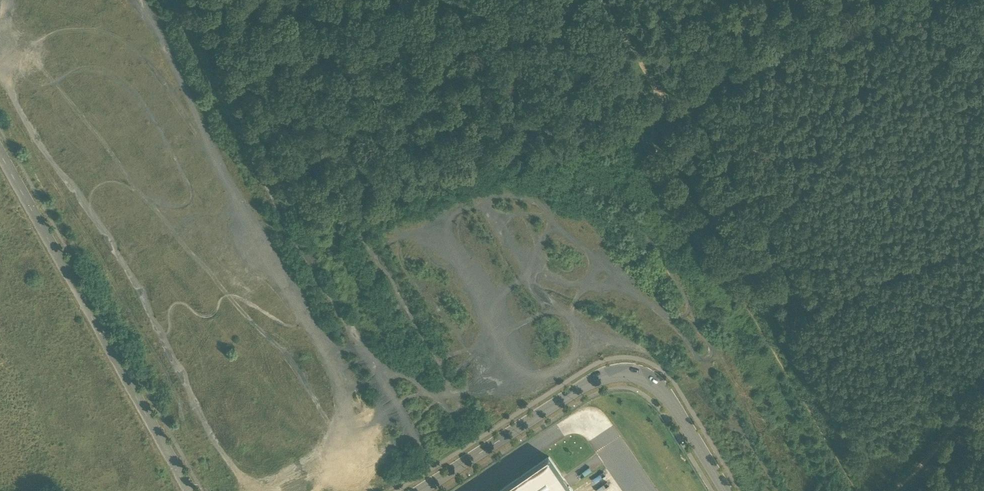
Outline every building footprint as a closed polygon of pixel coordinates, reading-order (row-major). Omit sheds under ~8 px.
[(549,455),(497,490),(574,490),(549,455)]
